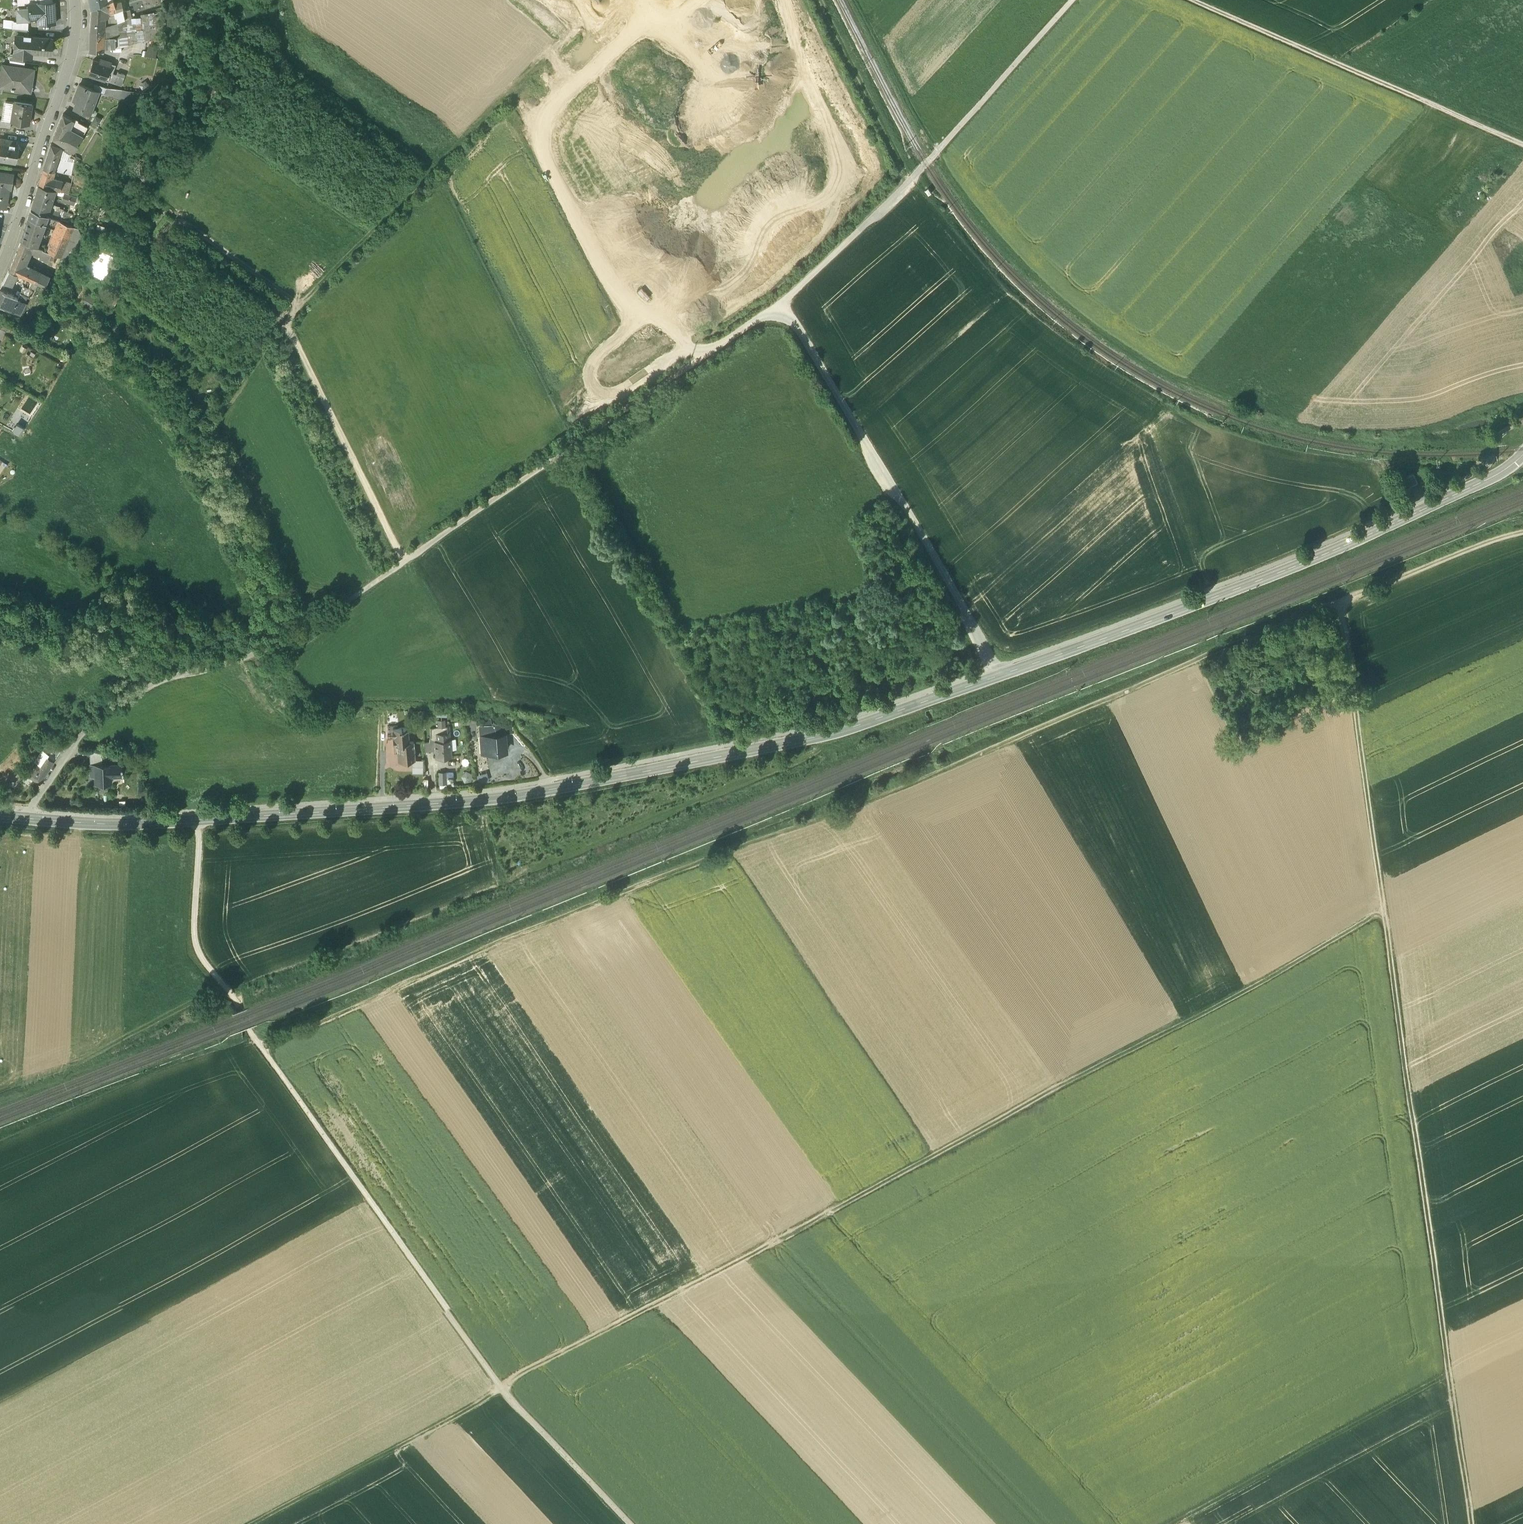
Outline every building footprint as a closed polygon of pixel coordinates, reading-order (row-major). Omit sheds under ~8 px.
[(91,9),(109,0),(89,0),(91,9)] [(113,0),(109,0),(91,9),(90,30),(103,28),(103,18),(108,18),(108,14),(116,12),(119,11),(123,10),(121,2),(114,3),(113,0)] [(39,3),(29,3),(29,8),(29,19),(30,19),(38,19),(38,25),(56,24),(54,2),(53,2),(39,3)] [(29,8),(18,9),(19,21),(30,21),(30,19),(29,19),(29,8)] [(116,12),(117,16),(124,15),(125,20),(126,19),(134,17),(132,11),(124,13),(119,14),(119,11),(116,12)] [(125,20),(118,23),(117,24),(116,24),(117,34),(127,34),(126,19),(125,20)] [(13,21),(4,21),(4,28),(16,29),(28,30),(29,24),(13,22),(13,21)] [(116,24),(106,26),(108,36),(117,34),(116,24)] [(103,28),(90,30),(90,52),(104,51),(104,49),(121,49),(121,38),(104,38),(103,28)] [(28,30),(16,29),(16,36),(23,36),(23,37),(28,37),(29,30),(28,30)] [(23,36),(16,36),(14,55),(24,56),(31,57),(32,53),(31,53),(32,43),(22,43),(23,37),(23,36)] [(52,39),(32,37),(32,43),(31,53),(32,53),(51,54),(52,39)] [(24,56),(14,55),(11,54),(10,60),(23,62),(24,56)] [(112,65),(100,61),(99,64),(93,62),(88,76),(105,82),(107,77),(112,65)] [(2,65),(0,79),(0,85),(3,86),(2,87),(3,88),(12,89),(12,90),(14,90),(14,89),(30,92),(34,70),(2,65)] [(125,77),(118,74),(117,77),(114,85),(122,87),(125,77)] [(112,76),(110,78),(107,77),(105,82),(114,85),(117,77),(112,76)] [(94,92),(79,86),(74,100),(77,102),(75,108),(82,110),(81,112),(92,116),(93,115),(91,114),(94,108),(95,109),(101,94),(94,92)] [(101,94),(103,95),(106,89),(96,86),(94,92),(101,94)] [(139,95),(106,89),(103,95),(132,107),(139,95)] [(32,105),(14,102),(14,104),(11,122),(12,122),(29,125),(32,105)] [(5,103),(2,121),(11,122),(14,104),(5,103)] [(74,122),(63,115),(53,139),(73,152),(77,145),(78,146),(79,144),(78,144),(81,138),(70,131),(74,122)] [(0,120),(0,127),(11,129),(12,122),(11,122),(2,121),(0,120)] [(86,130),(74,122),(70,131),(81,138),(86,130)] [(1,140),(0,146),(0,160),(15,163),(18,146),(15,146),(16,142),(1,140)] [(60,147),(51,145),(44,168),(53,171),(61,148),(60,147)] [(74,164),(67,162),(64,174),(71,176),(74,164)] [(53,171),(44,168),(41,176),(52,179),(55,172),(53,171)] [(0,172),(0,208),(6,208),(9,189),(11,189),(13,175),(0,172)] [(52,179),(41,176),(39,185),(54,190),(57,180),(52,179)] [(71,185),(57,180),(54,190),(69,194),(71,185)] [(55,190),(39,185),(31,209),(46,215),(48,210),(55,190)] [(77,198),(64,194),(61,202),(74,207),(77,198)] [(46,215),(31,209),(27,222),(28,223),(25,229),(26,229),(23,235),(24,235),(21,242),(29,245),(35,247),(46,216),(46,215)] [(60,214),(48,210),(46,215),(46,216),(58,220),(60,214)] [(60,221),(47,251),(56,255),(62,258),(71,262),(82,238),(79,229),(60,221)] [(117,245),(100,238),(87,269),(105,277),(117,249),(115,249),(117,245)] [(35,247),(29,245),(21,242),(19,248),(28,251),(49,260),(50,258),(54,260),(56,255),(47,251),(42,249),(35,247)] [(28,251),(19,248),(9,272),(17,275),(32,282),(34,283),(38,274),(38,273),(26,266),(28,261),(26,260),(26,259),(25,259),(28,251)] [(9,272),(9,271),(3,283),(11,287),(17,275),(9,272)] [(48,278),(38,274),(34,283),(38,285),(44,288),(48,278)] [(34,283),(32,282),(29,288),(36,291),(38,285),(34,283)] [(32,292),(23,288),(20,294),(27,298),(29,298),(32,292)] [(0,290),(0,305),(4,307),(20,315),(25,304),(24,304),(17,301),(18,299),(0,290)] [(27,298),(20,294),(18,299),(17,301),(24,304),(27,298)] [(15,424),(11,431),(19,436),(23,429),(15,424)] [(1406,477),(1410,486),(1417,482),(1413,474),(1406,477)] [(509,724),(503,725),(504,735),(513,734),(509,724)] [(492,726),(481,727),(481,729),(480,729),(481,737),(488,736),(504,735),(503,725),(494,726),(494,725),(493,725),(493,726),(492,726)] [(396,726),(387,726),(387,737),(387,738),(393,738),(392,728),(396,728),(396,726)] [(396,728),(392,728),(393,738),(394,744),(397,743),(398,760),(415,759),(414,741),(408,742),(407,727),(396,728)] [(429,742),(434,742),(442,742),(441,727),(429,728),(429,742)] [(450,727),(441,727),(442,742),(451,741),(450,727)] [(504,735),(488,736),(489,753),(505,752),(504,735)] [(488,736),(481,737),(482,754),(489,753),(488,736)] [(38,771),(55,746),(49,742),(47,744),(42,741),(36,749),(41,752),(32,766),(38,771)] [(442,742),(434,742),(435,757),(452,756),(451,741),(442,742)] [(32,766),(27,774),(42,785),(50,774),(47,772),(61,751),(55,746),(38,771),(32,766)] [(90,750),(90,765),(94,764),(102,764),(101,757),(101,750),(90,750)] [(117,763),(110,764),(111,775),(122,775),(121,768),(122,768),(122,766),(121,766),(121,763),(117,763)] [(102,764),(94,764),(95,775),(95,782),(111,782),(111,775),(110,764),(102,764)] [(488,774),(477,775),(478,782),(489,781),(488,774)]
